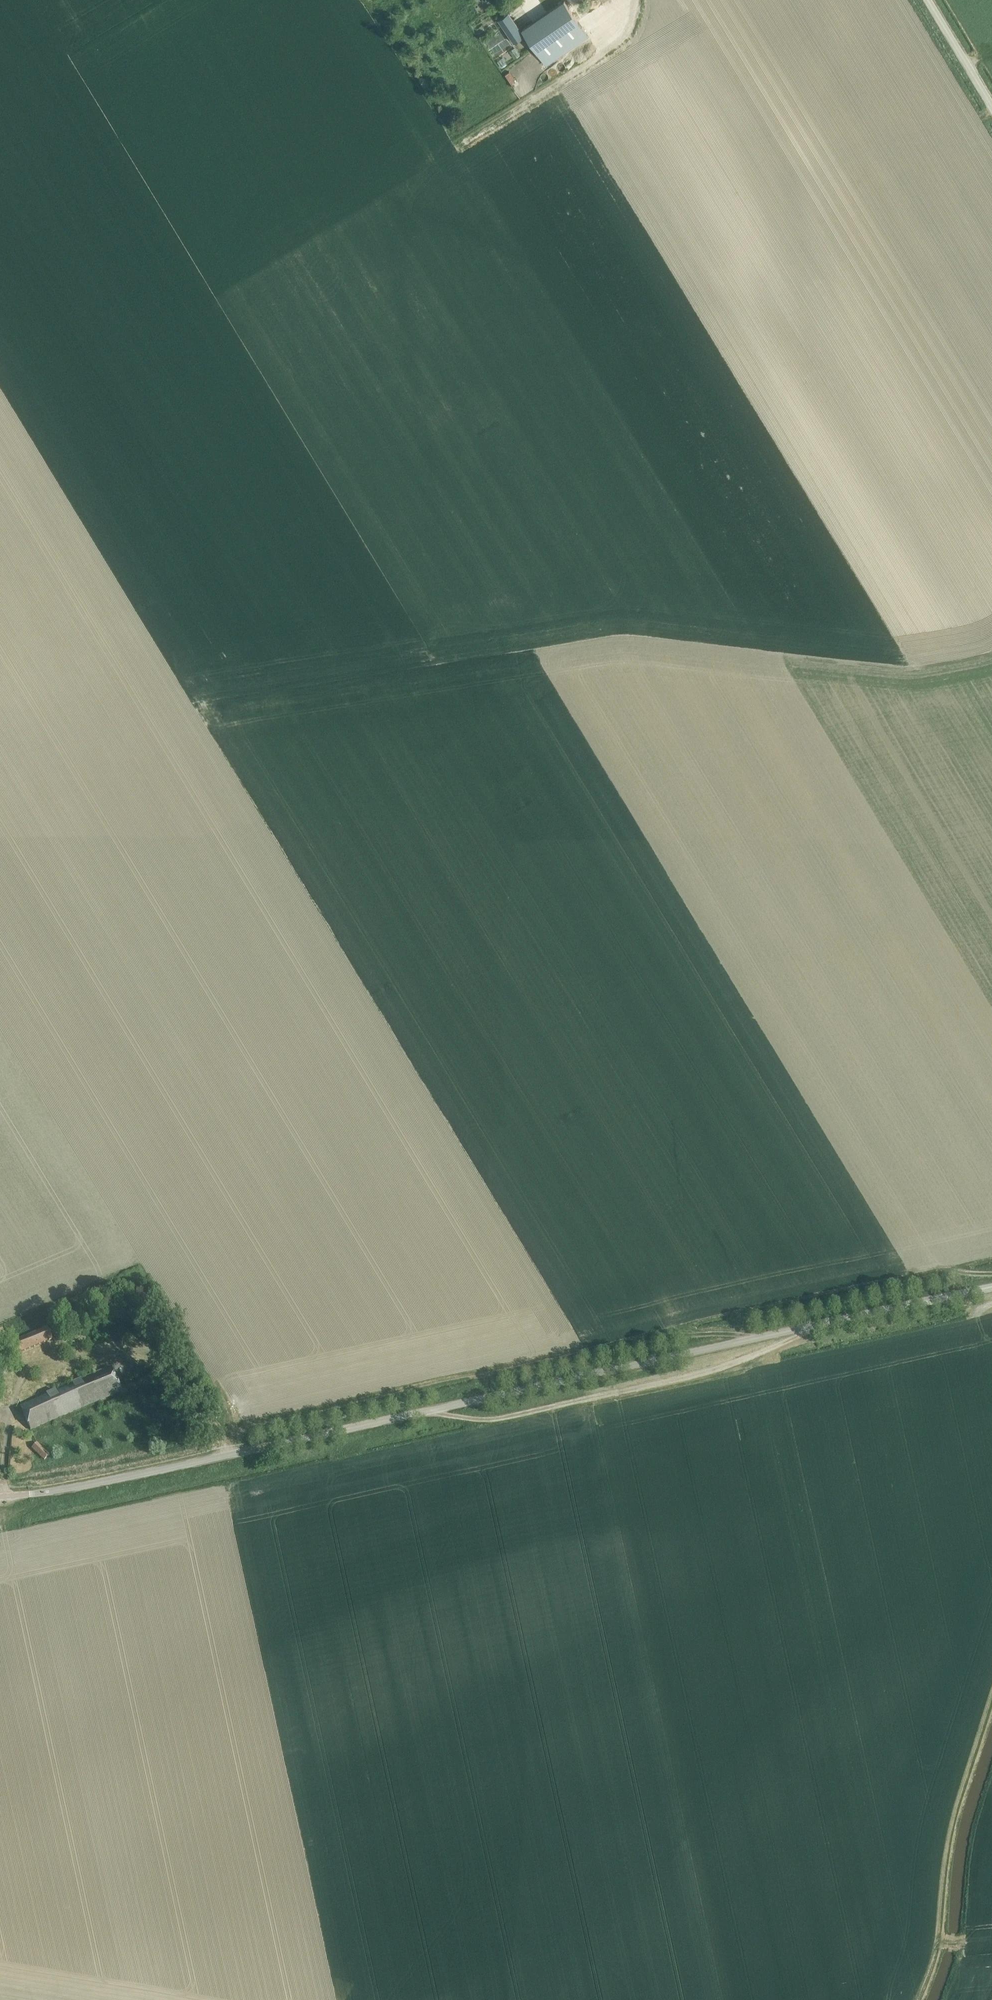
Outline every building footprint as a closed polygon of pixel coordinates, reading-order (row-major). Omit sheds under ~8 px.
[(547,66),(589,37),(564,1),(522,30),(547,66)] [(514,43),(524,36),(508,13),(499,20),(514,43)] [(515,47),(510,51),(515,58),(520,55),(515,47)] [(503,57),(498,61),(502,67),(507,64),(503,57)] [(15,1355),(52,1340),(48,1329),(10,1345),(15,1355)] [(30,1431),(121,1392),(111,1368),(20,1407),(30,1431)] [(44,1461),(49,1456),(37,1444),(32,1449),(44,1461)]
